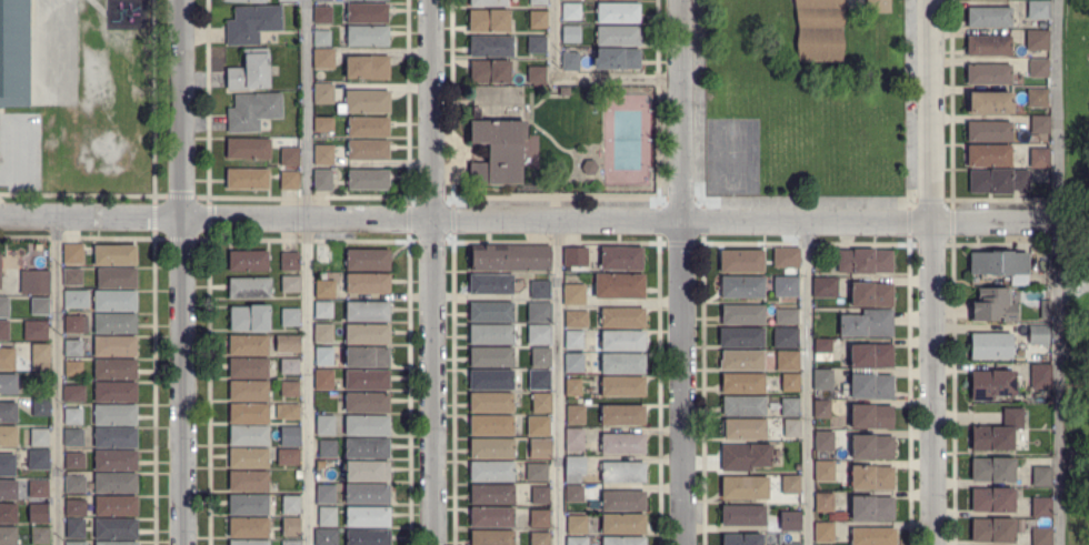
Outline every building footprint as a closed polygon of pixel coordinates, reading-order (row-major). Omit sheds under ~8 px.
[(29,108),(0,108),(0,0),(29,0),(29,108)] [(795,8),(793,0),(844,0),(842,8),(843,18),(840,28),(842,44),(840,61),(797,60),(796,44),(797,28),(796,17),(795,8)] [(866,12),(865,0),(889,0),(889,12),(866,12)] [(1048,20),(1027,20),(1027,1),(1048,1),(1048,20)] [(226,46),(224,20),(233,20),(233,6),(280,4),(281,31),(258,31),(258,46),(226,46)] [(347,24),(346,4),(382,4),(388,4),(387,23),(382,24),(347,24)] [(561,21),(561,4),(579,4),(580,21),(561,21)] [(597,24),(597,4),(639,4),(639,24),(597,24)] [(1009,28),(966,27),(966,7),(1009,8),(1009,28)] [(313,24),(313,8),(330,8),(331,23),(313,24)] [(468,33),(468,11),(509,10),(509,33),(468,33)] [(529,29),(529,11),(546,11),(546,29),(529,29)] [(347,48),(347,28),(382,27),(387,27),(387,47),(382,47),(347,48)] [(562,44),(561,27),(579,27),(579,44),(562,44)] [(596,47),(596,28),(638,27),(638,36),(640,36),(640,47),(596,47)] [(329,47),(313,46),(313,31),(330,31),(329,47)] [(1047,51),(1026,51),(1026,31),(1047,31),(1047,51)] [(1010,55),(966,55),(966,36),(1009,36),(1010,55)] [(469,58),(469,37),(512,37),(512,58),(469,58)] [(544,54),(527,54),(527,38),(544,38),(544,54)] [(591,71),(591,58),(596,58),(596,49),(640,48),(639,70),(622,69),(622,71),(591,71)] [(227,91),(226,69),(242,68),(242,49),(267,49),(267,88),(244,88),(244,91),(227,91)] [(313,70),(312,50),(333,50),(333,69),(313,70)] [(561,72),(561,53),(579,53),(579,71),(561,72)] [(346,80),(346,57),(382,57),(389,57),(389,80),(382,80),(346,80)] [(1048,78),(1028,78),(1029,61),(1048,60),(1048,78)] [(469,83),(469,61),(509,61),(510,83),(469,83)] [(966,84),(966,64),(1009,64),(1009,84),(966,84)] [(528,83),(527,68),(544,68),(544,83),(528,83)] [(313,104),(313,84),(332,84),(332,104),(313,104)] [(569,97),(559,95),(559,88),(569,88),(569,97)] [(1047,108),(1026,108),(1027,89),(1047,89),(1047,108)] [(344,114),(344,91),(382,90),(389,90),(389,114),(381,114),(344,114)] [(1009,113),(965,112),(966,92),(1010,93),(1009,113)] [(227,133),(227,109),(234,108),(234,93),(281,93),(281,120),(258,120),(258,133),(227,133)] [(1049,134),(1030,134),(1030,117),(1049,117),(1049,134)] [(313,132),(313,118),(332,118),(332,132),(313,132)] [(347,139),(347,118),(381,118),(389,118),(389,138),(381,138),(347,139)] [(469,186),(468,162),(488,162),(488,143),(469,144),(468,121),(526,121),(524,141),(521,141),(521,183),(488,183),(488,186),(469,186)] [(966,141),(966,122),(1009,122),(1010,141),(966,141)] [(226,160),(227,139),(269,139),(270,160),(226,160)] [(347,161),(347,141),(381,141),(389,141),(388,161),(381,161),(347,161)] [(313,165),(313,145),(333,145),(333,165),(313,165)] [(966,166),(967,145),(1009,145),(1009,166),(966,166)] [(298,166),(279,166),(280,148),(299,149),(298,166)] [(1048,168),(1029,168),(1029,149),(1049,149),(1048,168)] [(226,191),(226,169),(268,169),(268,190),(226,191)] [(989,194),(989,192),(968,192),(968,170),(989,170),(989,169),(1011,169),(1011,170),(1026,170),(1026,190),(1010,190),(1010,194),(989,194)] [(313,191),(313,170),(331,170),(331,191),(313,191)] [(347,191),(347,171),(381,171),(388,170),(389,190),(381,190),(347,191)] [(298,190),(279,190),(279,171),(299,172),(298,190)] [(470,271),(469,244),(550,243),(550,271),(470,271)] [(62,264),(62,244),(82,244),(83,264),(62,264)] [(93,266),(93,245),(137,245),(137,266),(93,266)] [(314,263),(314,246),(331,245),(330,263),(314,263)] [(599,271),(599,246),(641,245),(641,271),(599,271)] [(562,270),(562,246),(588,246),(588,268),(581,268),(581,270),(562,270)] [(798,268),(772,266),(772,246),(798,248),(798,268)] [(344,271),(344,250),(380,249),(389,249),(389,271),(380,271),(344,271)] [(890,274),(851,273),(851,272),(836,272),(837,250),(851,250),(851,249),(890,250),(890,274)] [(1011,276),(989,275),(989,274),(968,274),(969,252),(989,253),(989,250),(1010,251),(1010,252),(1027,253),(1027,274),(1011,274),(1011,276)] [(719,274),(719,251),(762,251),(762,274),(719,274)] [(228,272),(228,252),(267,252),(268,272),(228,272)] [(280,271),(279,253),(297,253),(297,270),(280,271)] [(97,289),(97,270),(136,269),(136,289),(97,289)] [(63,286),(63,270),(81,270),(82,286),(63,286)] [(20,295),(20,272),(49,272),(49,295),(20,295)] [(468,295),(468,273),(512,273),(512,295),(468,295)] [(344,294),(344,274),(380,274),(388,274),(389,294),(380,294),(344,294)] [(593,300),(593,274),(642,274),(643,300),(593,300)] [(280,292),(280,276),(300,277),(300,292),(280,292)] [(720,299),(720,276),(763,276),(763,299),(720,299)] [(797,296),(772,296),(772,276),(797,277),(797,296)] [(811,297),(811,277),(836,277),(836,297),(811,297)] [(228,299),(228,279),(270,279),(270,299),(228,299)] [(314,299),(314,281),(334,281),(333,299),(314,299)] [(529,300),(529,283),(549,282),(549,299),(529,300)] [(891,306),(849,305),(849,282),(891,283),(891,306)] [(562,306),(562,285),(585,285),(585,306),(562,306)] [(1016,320),(969,320),(969,302),(976,302),(976,287),(1008,289),(1008,303),(1016,303),(1016,320)] [(63,309),(64,292),(88,292),(88,309),(63,309)] [(93,312),(93,292),(136,292),(136,312),(93,312)] [(30,315),(31,299),(49,299),(49,314),(30,315)] [(1049,320),(1040,320),(1040,301),(1049,301),(1049,320)] [(314,319),(314,302),(331,302),(331,319),(314,319)] [(346,322),(344,302),(380,302),(388,302),(388,322),(380,322),(346,322)] [(468,323),(468,303),(512,303),(512,323),(468,323)] [(550,323),(527,322),(527,303),(550,303),(550,323)] [(720,325),(720,305),(763,305),(763,325),(720,325)] [(230,332),(229,307),(268,307),(269,332),(230,332)] [(298,327),(280,327),(280,309),(298,309),(298,327)] [(796,324),(773,324),(773,309),(796,310),(796,324)] [(838,336),(838,314),(860,315),(860,310),(891,309),(891,336),(838,336)] [(600,329),(600,324),(597,324),(597,319),(600,319),(599,310),(645,310),(643,329),(600,329)] [(588,329),(565,329),(565,312),(587,312),(588,329)] [(93,334),(93,314),(136,314),(136,334),(93,334)] [(64,334),(64,317),(87,317),(87,334),(64,334)] [(23,341),(22,322),(47,322),(47,341),(23,341)] [(468,345),(468,324),(512,324),(512,345),(468,345)] [(313,343),(313,325),(331,325),(331,343),(313,343)] [(344,345),(344,325),(380,325),(388,325),(389,345),(379,344),(344,345)] [(550,345),(527,344),(527,325),(550,325),(550,345)] [(1048,344),(1028,344),(1028,325),(1047,325),(1048,344)] [(796,347),(772,347),(772,327),(797,327),(796,347)] [(718,349),(718,329),(763,329),(763,349),(718,349)] [(563,350),(563,332),(582,332),(582,350),(563,350)] [(600,353),(599,332),(643,332),(643,352),(600,353)] [(1010,360),(969,359),(969,333),(1010,333),(1010,360)] [(228,356),(228,335),(267,335),(267,356),(228,356)] [(274,354),(274,336),(299,336),(299,353),(274,354)] [(93,357),(93,337),(136,337),(136,357),(93,357)] [(839,353),(813,353),(813,339),(839,339),(839,353)] [(63,356),(63,340),(81,340),(81,356),(63,356)] [(49,362),(31,362),(30,344),(49,343),(49,362)] [(849,369),(848,345),(871,344),(890,343),(891,367),(849,369)] [(314,365),(313,347),(332,347),(332,365),(314,365)] [(343,369),(343,347),(379,347),(389,347),(389,367),(379,367),(343,369)] [(469,367),(469,347),(512,347),(512,367),(469,367)] [(530,369),(530,347),(550,347),(550,367),(530,369)] [(14,371),(0,371),(0,350),(13,350),(14,371)] [(719,371),(718,360),(721,360),(721,352),(761,351),(761,371),(719,371)] [(776,370),(776,352),(797,351),(798,370),(776,370)] [(563,373),(563,354),(582,354),(582,373),(563,373)] [(600,375),(600,354),(645,354),(645,374),(600,375)] [(229,380),(228,359),(268,359),(268,380),(229,380)] [(297,374),(280,374),(280,360),(297,359),(297,374)] [(93,381),(93,360),(136,360),(136,380),(93,381)] [(82,376),(64,376),(63,362),(82,362),(82,376)] [(1051,388),(1030,388),(1029,364),(1051,364),(1051,388)] [(811,390),(811,370),(830,369),(830,390),(811,390)] [(313,391),(313,370),(332,370),(332,391),(313,391)] [(344,392),(344,371),(379,371),(388,370),(389,391),(379,392),(344,392)] [(528,390),(528,370),(549,370),(549,390),(528,390)] [(469,391),(469,371),(512,371),(512,391),(469,391)] [(970,401),(969,371),(1013,371),(1013,395),(991,395),(991,401),(970,401)] [(798,391),(780,391),(781,373),(798,374),(798,391)] [(720,394),(721,374),(763,374),(763,394),(720,394)] [(891,398),(848,397),(849,374),(891,375),(891,398)] [(17,394),(0,394),(0,376),(17,375),(17,394)] [(600,397),(600,376),(645,376),(645,397),(600,397)] [(566,379),(582,379),(582,396),(566,396),(566,379)] [(228,402),(228,381),(268,381),(268,402),(228,402)] [(94,403),(93,382),(136,382),(136,403),(94,403)] [(280,396),(280,382),(298,382),(298,396),(280,396)] [(83,402),(62,402),(62,386),(83,385),(83,402)] [(344,414),(344,393),(379,392),(388,392),(388,413),(379,413),(344,414)] [(469,414),(469,393),(512,393),(512,414),(469,414)] [(531,413),(530,393),(550,393),(550,412),(531,413)] [(32,416),(31,398),(49,397),(50,416),(32,416)] [(723,417),(723,414),(720,414),(720,397),(765,397),(765,416),(723,417)] [(798,415),(779,415),(780,398),(798,398),(798,415)] [(812,418),(812,400),(828,400),(829,418),(812,418)] [(17,423),(0,423),(0,403),(17,403),(17,423)] [(229,424),(229,404),(267,404),(267,424),(229,424)] [(891,428),(849,427),(849,404),(891,405),(891,428)] [(93,426),(93,405),(136,405),(136,425),(93,426)] [(276,421),(274,405),(298,405),(298,421),(276,421)] [(600,426),(600,405),(643,405),(643,425),(600,426)] [(566,424),(565,406),(583,406),(583,424),(566,424)] [(64,425),(63,408),(81,408),(82,425),(64,425)] [(970,451),(970,426),(1000,426),(1000,408),(1021,408),(1021,430),(1011,430),(1011,451),(970,451)] [(333,436),(316,436),(316,415),(333,415),(333,436)] [(344,437),(344,416),(379,416),(389,416),(389,436),(379,437),(344,437)] [(469,436),(469,416),(512,416),(512,436),(469,436)] [(723,441),(723,430),(720,430),(720,421),(723,421),(723,420),(765,418),(766,441),(723,441)] [(529,436),(529,422),(547,422),(547,436),(529,436)] [(17,446),(0,446),(0,426),(17,426),(17,446)] [(229,447),(229,426),(268,426),(268,446),(229,447)] [(279,446),(279,426),(299,426),(299,446),(279,446)] [(94,450),(93,427),(137,427),(137,448),(94,450)] [(30,447),(30,430),(48,428),(48,447),(30,447)] [(563,453),(565,430),(583,428),(583,452),(563,453)] [(63,446),(63,430),(82,430),(82,446),(63,446)] [(832,451),(813,451),(813,431),(832,431),(832,451)] [(600,455),(600,435),(643,434),(645,454),(600,455)] [(891,458),(849,458),(849,435),(892,436),(891,458)] [(344,460),(344,438),(379,438),(388,438),(388,460),(378,460),(344,460)] [(469,460),(469,438),(512,438),(513,460),(469,460)] [(550,460),(529,460),(528,440),(549,438),(550,460)] [(318,457),(318,441),(334,441),(336,457),(318,457)] [(719,471),(719,445),(770,445),(770,467),(750,467),(750,471),(719,471)] [(229,470),(229,448),(268,448),(268,470),(229,470)] [(27,470),(27,450),(49,450),(49,470),(27,470)] [(93,472),(93,451),(137,450),(137,471),(93,472)] [(277,466),(277,450),(299,450),(299,465),(277,466)] [(14,477),(0,477),(0,453),(14,453),(14,477)] [(84,470),(64,470),(64,453),(83,453),(84,470)] [(580,483),(565,483),(565,457),(586,457),(587,476),(580,476),(580,483)] [(970,482),(970,458),(1012,457),(1012,482),(970,482)] [(832,481),(813,481),(813,461),(833,461),(832,481)] [(344,483),(344,462),(378,462),(389,462),(389,483),(378,482),(344,483)] [(469,483),(469,463),(512,462),(512,483),(469,483)] [(600,484),(600,472),(598,472),(598,463),(643,462),(643,483),(600,484)] [(524,482),(524,464),(547,464),(547,482),(524,482)] [(891,490),(849,488),(850,465),(892,466),(891,490)] [(1050,486),(1031,486),(1031,467),(1050,467),(1050,486)] [(228,492),(228,472),(268,472),(268,492),(228,492)] [(93,494),(93,473),(136,473),(136,493),(93,494)] [(781,494),(780,476),(798,475),(799,493),(781,494)] [(66,494),(64,476),(86,476),(86,493),(66,494)] [(721,499),(720,477),(767,476),(767,499),(721,499)] [(17,501),(0,501),(0,480),(17,480),(17,501)] [(29,498),(29,482),(48,482),(48,498),(29,498)] [(344,505),(344,485),(378,484),(389,484),(389,505),(378,505),(344,505)] [(1012,508),(969,507),(970,484),(1012,485),(1012,508)] [(334,504),(316,504),(316,485),(334,485),(334,504)] [(469,505),(468,485),(513,485),(513,505),(469,505)] [(531,505),(530,486),(548,487),(548,505),(531,505)] [(565,502),(563,486),(582,486),(582,502),(565,502)] [(600,512),(600,492),(645,492),(645,512),(600,512)] [(813,512),(813,493),(832,493),(832,512),(813,512)] [(229,516),(228,495),(268,495),(268,516),(229,516)] [(94,517),(94,496),(137,496),(137,517),(94,517)] [(281,514),(281,496),(299,496),(299,514),(281,514)] [(850,521),(850,496),(891,496),(892,519),(850,521)] [(1050,518),(1030,518),(1030,498),(1050,498),(1050,518)] [(64,516),(66,499),(86,499),(86,516),(64,516)] [(17,524),(0,524),(0,504),(17,504),(17,524)] [(29,524),(28,504),(48,504),(48,524),(29,524)] [(721,526),(721,506),(765,506),(765,526),(721,526)] [(318,527),(318,507),(336,507),(336,527),(318,527)] [(346,528),(344,507),(378,507),(389,507),(389,528),(378,528),(346,528)] [(469,528),(469,508),(512,507),(512,527),(469,528)] [(549,528),(529,527),(529,509),(549,509),(549,528)] [(799,531),(779,531),(779,511),(799,512),(799,531)] [(600,535),(600,514),(645,513),(645,534),(600,535)] [(567,534),(567,516),(586,516),(586,534),(567,534)] [(83,538),(66,538),(66,518),(83,519),(83,538)] [(94,541),(94,519),(137,518),(137,541),(94,541)] [(228,538),(228,518),(267,518),(267,538),(228,538)] [(281,536),(281,518),(299,518),(299,536),(281,536)] [(1012,543),(970,542),(971,518),(1012,519),(1012,543)] [(813,542),(813,523),(831,522),(832,542),(813,542)] [(16,527),(16,544),(0,544),(0,527),(16,527)] [(31,544),(31,527),(48,527),(49,544),(31,544)] [(893,527),(893,544),(850,544),(849,527),(893,527)] [(1051,527),(1051,544),(1031,544),(1031,527),(1051,527)] [(336,529),(336,544),(314,544),(314,529),(336,529)] [(389,529),(389,544),(346,544),(346,531),(378,531),(389,529)] [(512,531),(512,544),(469,544),(469,531),(512,531)] [(549,533),(549,544),(530,544),(529,533),(549,533)] [(760,534),(761,544),(721,544),(721,535),(760,534)]
